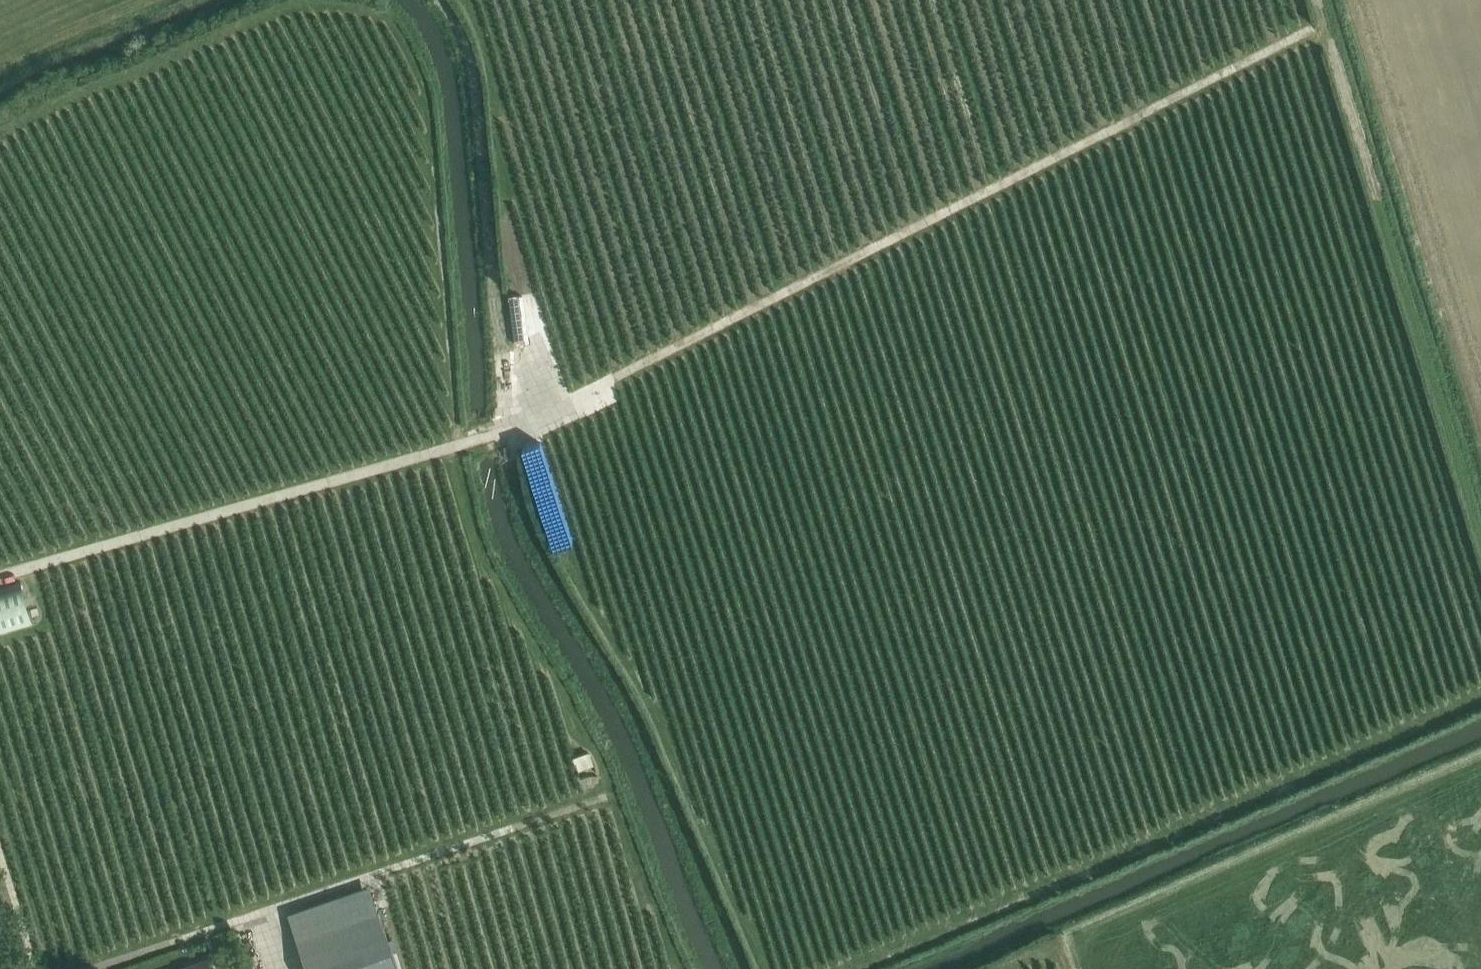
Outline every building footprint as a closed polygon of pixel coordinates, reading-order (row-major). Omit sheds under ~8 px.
[(0,588),(0,634),(33,624),(21,582),(0,588)] [(370,887),(289,916),(308,968),(400,968),(370,887)] [(207,959),(183,967),(183,968),(211,968),(207,959)]
